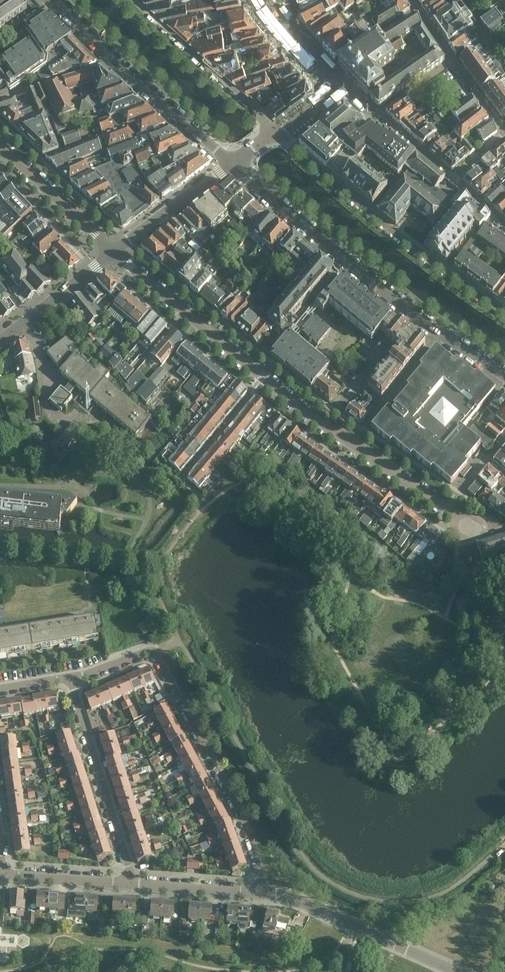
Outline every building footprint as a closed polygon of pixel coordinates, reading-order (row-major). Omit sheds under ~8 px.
[(26,9),(22,3),(23,3),(21,0),(2,0),(0,1),(0,26),(26,9)] [(172,0),(148,0),(154,6),(162,14),(186,10),(185,0),(182,0),(172,2),(172,0)] [(186,10),(194,9),(192,0),(185,0),(186,10)] [(201,7),(200,0),(192,0),(194,9),(201,7)] [(340,6),(337,0),(329,0),(325,2),(330,11),(340,6)] [(344,12),(354,4),(351,0),(337,0),(340,6),(344,12)] [(403,0),(388,0),(386,1),(391,8),(386,11),(392,19),(399,15),(409,9),(403,0)] [(421,5),(431,19),(452,4),(450,0),(445,3),(443,0),(428,0),(421,5)] [(305,26),(330,11),(325,2),(297,17),(305,26)] [(467,29),(468,28),(473,24),(469,18),(472,16),(464,6),(460,9),(456,2),(452,4),(431,19),(448,43),(467,29)] [(224,18),(229,17),(250,12),(243,3),(223,6),(221,9),(224,18)] [(312,34),(338,16),(344,12),(340,6),(330,11),(305,26),(312,34)] [(48,14),(42,8),(25,20),(30,26),(48,14)] [(367,15),(370,20),(379,15),(375,10),(367,15)] [(479,20),(491,35),(503,22),(494,10),(479,20)] [(169,17),(167,19),(189,38),(197,37),(196,31),(194,28),(197,25),(197,22),(196,11),(169,17)] [(379,15),(370,20),(376,29),(392,19),(386,11),(384,12),(379,15)] [(254,22),(256,21),(254,17),(250,12),(229,17),(232,27),(254,22)] [(41,81),(51,77),(47,71),(61,63),(51,52),(57,49),(72,39),(48,14),(30,26),(11,38),(19,49),(2,61),(15,79),(12,80),(15,84),(34,71),(41,81)] [(346,29),(346,28),(323,46),(334,59),(374,30),(363,15),(359,18),(361,20),(355,24),(354,23),(346,29)] [(343,21),(342,21),(338,16),(312,34),(323,46),(346,28),(351,24),(347,19),(343,21)] [(420,25),(414,16),(377,38),(390,56),(403,48),(398,40),(411,31),(420,25)] [(259,24),(256,21),(254,22),(232,27),(234,37),(240,35),(263,30),(259,24)] [(225,45),(221,27),(220,22),(207,25),(196,31),(197,37),(189,38),(204,52),(226,48),(225,45)] [(427,53),(435,48),(420,25),(411,31),(427,53)] [(467,29),(448,43),(455,54),(475,40),(467,29)] [(255,40),(269,37),(263,30),(240,35),(241,40),(230,44),(225,45),(226,48),(238,45),(242,44),(249,42),(255,41),(255,40)] [(255,41),(259,54),(279,49),(269,37),(255,40),(255,41)] [(377,37),(338,64),(359,87),(367,95),(383,84),(377,74),(394,61),(390,56),(377,38),(377,37)] [(82,49),(72,39),(57,49),(51,52),(61,63),(62,62),(69,56),(71,58),(82,49)] [(226,48),(204,52),(223,68),(241,60),(242,60),(240,51),(250,48),(249,42),(242,44),(238,45),(226,48)] [(477,56),(480,54),(483,52),(479,45),(459,59),(463,66),(477,56)] [(277,62),(290,57),(281,48),(279,49),(259,54),(259,55),(247,59),(251,71),(270,64),(277,62)] [(378,107),(392,97),(444,60),(435,48),(427,53),(383,84),(367,95),(378,107)] [(62,62),(61,63),(47,71),(51,77),(95,63),(82,49),(71,58),(69,56),(62,62)] [(503,60),(496,49),(491,53),(499,64),(503,60)] [(482,57),(479,59),(477,56),(463,66),(468,72),(491,56),(490,54),(486,56),(485,55),(483,52),(480,54),(482,57)] [(468,72),(472,78),(486,68),(484,65),(490,61),(492,63),(495,62),(491,56),(468,72)] [(279,76),(298,66),(290,57),(277,62),(270,64),(274,71),(277,77),(279,76)] [(233,77),(246,73),(241,60),(223,68),(233,77)] [(486,68),(472,78),(476,84),(499,67),(495,62),(492,63),(494,66),(488,71),(486,68)] [(233,77),(247,90),(271,80),(268,73),(274,71),(270,64),(251,71),(246,73),(233,77)] [(305,74),(298,66),(279,76),(285,86),(287,85),(305,74)] [(476,84),(481,90),(494,80),(492,77),(498,73),(501,77),(504,75),(499,67),(476,84)] [(101,68),(89,72),(88,72),(92,82),(93,84),(94,89),(79,94),(81,100),(97,94),(96,94),(120,86),(101,68)] [(92,82),(88,72),(75,76),(79,86),(92,82)] [(293,92),(289,95),(293,100),(313,85),(305,74),(287,85),(293,92)] [(75,76),(62,80),(67,90),(79,86),(75,76)] [(482,92),(489,100),(504,89),(503,88),(504,86),(504,81),(503,78),(499,82),(498,81),(482,92)] [(62,80),(62,81),(42,87),(48,100),(52,108),(48,110),(47,110),(50,117),(52,121),(77,112),(73,103),(72,102),(67,90),(62,80)] [(272,115),(293,100),(289,95),(285,89),(281,92),(276,90),(272,92),(268,83),(249,92),(262,103),(272,115)] [(132,96),(122,87),(120,86),(96,94),(97,94),(81,100),(73,103),(77,112),(78,115),(92,110),(91,107),(99,103),(101,107),(105,105),(132,96)] [(48,100),(42,87),(35,90),(43,112),(47,110),(48,110),(44,102),(48,100)] [(504,89),(489,100),(494,108),(504,100),(504,90),(504,89)] [(43,112),(35,90),(25,93),(29,103),(34,117),(43,112)] [(25,93),(0,102),(0,113),(29,103),(25,93)] [(122,113),(143,106),(132,96),(105,105),(101,107),(99,103),(91,107),(92,110),(93,113),(106,109),(109,118),(122,113)] [(450,111),(459,123),(479,108),(470,96),(450,111)] [(405,107),(392,117),(399,124),(413,114),(411,112),(414,110),(407,101),(405,97),(400,100),(405,107)] [(405,107),(400,100),(386,111),(391,117),(392,117),(405,107)] [(494,108),(500,116),(502,114),(504,112),(504,100),(494,108)] [(0,113),(0,115),(12,126),(34,117),(29,103),(0,113)] [(347,125),(357,116),(343,103),(333,112),(347,125)] [(154,116),(152,114),(143,106),(122,113),(109,118),(98,122),(102,133),(111,129),(112,132),(127,126),(154,116)] [(450,112),(445,106),(437,113),(442,118),(450,112)] [(34,117),(12,126),(18,132),(46,119),(50,117),(47,110),(43,112),(34,117)] [(413,114),(399,124),(404,129),(419,116),(418,115),(415,111),(414,110),(411,112),(413,114)] [(461,141),(464,138),(474,131),(487,120),(481,111),(453,132),(456,135),(460,140),(461,141)] [(333,112),(318,125),(332,138),(347,125),(333,112)] [(135,137),(165,125),(154,116),(127,126),(135,137)] [(357,161),(361,156),(366,150),(401,178),(408,170),(403,166),(414,153),(391,133),(390,133),(389,134),(383,129),(382,130),(377,126),(376,127),(370,122),(364,127),(362,123),(365,121),(363,117),(359,120),(357,116),(347,125),(332,138),(357,161)] [(419,116),(404,129),(410,133),(424,121),(419,116)] [(18,132),(31,144),(35,147),(43,143),(42,141),(53,136),(46,119),(18,132)] [(60,119),(53,122),(58,133),(64,130),(60,119)] [(483,142),(495,131),(487,120),(474,131),(483,142)] [(424,121),(410,133),(416,139),(429,127),(424,121)] [(332,138),(318,125),(298,142),(326,166),(339,178),(340,177),(342,178),(356,162),(357,161),(332,138)] [(112,132),(101,136),(108,148),(135,137),(127,126),(112,132)] [(139,153),(153,147),(178,136),(167,127),(134,140),(139,153)] [(429,127),(416,139),(420,142),(422,145),(423,144),(424,146),(426,147),(430,144),(439,137),(434,131),(431,127),(429,128),(429,127)] [(77,131),(61,136),(65,146),(81,141),(77,131)] [(439,160),(452,150),(454,148),(453,146),(460,140),(456,135),(449,141),(434,155),(439,160)] [(43,143),(35,147),(43,155),(58,149),(53,136),(42,141),(43,143)] [(186,144),(178,136),(153,147),(139,153),(133,155),(136,161),(137,165),(150,161),(158,158),(158,157),(161,156),(186,144)] [(428,150),(434,155),(449,141),(446,137),(437,144),(436,143),(428,150)] [(97,138),(45,158),(57,169),(102,151),(97,138)] [(474,150),(464,138),(461,141),(459,142),(469,155),(474,150)] [(496,163),(504,155),(504,139),(488,153),(496,163)] [(120,159),(133,155),(139,153),(134,140),(114,148),(105,152),(110,163),(120,159)] [(150,161),(156,174),(169,168),(168,168),(170,167),(171,169),(176,167),(196,155),(197,154),(186,144),(161,156),(161,157),(158,158),(150,161)] [(452,150),(439,160),(450,170),(462,161),(462,160),(468,155),(464,150),(457,155),(452,150)] [(451,203),(443,196),(434,189),(444,178),(414,153),(403,166),(408,170),(401,178),(376,209),(395,224),(410,206),(433,225),(434,223),(437,226),(438,225),(439,226),(443,221),(442,220),(443,219),(444,220),(448,215),(447,214),(448,213),(449,214),(454,208),(450,205),(451,203)] [(497,164),(496,163),(488,153),(479,161),(483,165),(489,171),(497,164)] [(185,181),(197,173),(208,164),(197,154),(196,155),(176,167),(185,181)] [(120,159),(123,166),(125,166),(136,161),(133,155),(120,159)] [(365,159),(365,158),(362,155),(362,156),(356,162),(360,165),(365,159)] [(136,218),(140,215),(151,207),(137,195),(133,191),(132,190),(136,187),(139,184),(140,180),(131,169),(128,171),(125,166),(123,166),(120,159),(110,163),(94,170),(106,181),(103,183),(111,191),(113,190),(120,196),(124,201),(126,204),(128,208),(136,218)] [(70,181),(90,170),(85,160),(58,170),(70,181)] [(158,179),(156,174),(150,161),(137,165),(138,166),(150,189),(161,199),(172,191),(162,176),(158,179)] [(341,179),(372,205),(386,187),(385,186),(356,162),(342,178),(341,179)] [(463,181),(470,187),(489,171),(483,165),(477,170),(473,166),(461,177),(464,181),(463,181)] [(185,181),(176,167),(171,169),(172,170),(162,176),(172,191),(185,181)] [(70,181),(80,191),(101,182),(90,171),(90,170),(70,181)] [(489,171),(470,187),(481,197),(490,188),(486,184),(494,177),(489,171)] [(389,180),(391,182),(394,184),(398,179),(393,175),(391,178),(389,180)] [(14,228),(31,212),(24,204),(0,179),(0,241),(14,228)] [(389,190),(394,184),(391,182),(389,180),(385,186),(386,187),(389,190)] [(226,182),(209,195),(226,214),(230,211),(233,213),(238,219),(241,216),(242,215),(254,203),(246,196),(243,198),(240,196),(242,194),(230,182),(228,184),(226,182)] [(82,193),(92,202),(111,191),(103,183),(82,193)] [(137,195),(151,207),(158,201),(144,188),(140,184),(136,189),(140,192),(137,195)] [(483,198),(491,205),(503,192),(504,193),(504,189),(503,187),(500,190),(496,186),(483,198)] [(111,191),(92,202),(100,209),(117,198),(120,196),(113,190),(111,191)] [(474,225),(478,228),(484,222),(489,215),(461,192),(451,203),(450,205),(454,208),(449,214),(448,213),(447,214),(448,215),(444,220),(443,219),(442,220),(443,221),(439,226),(438,225),(437,226),(438,227),(434,232),(433,231),(432,232),(433,233),(429,239),(427,238),(423,244),(431,250),(430,251),(437,257),(438,256),(446,262),(450,257),(449,256),(454,250),(455,251),(455,250),(454,249),(459,244),(460,245),(460,244),(459,243),(463,238),(464,239),(465,238),(464,237),(468,232),(469,232),(470,232),(469,231),(474,225)] [(491,205),(504,217),(504,216),(504,194),(504,193),(503,192),(491,205)] [(209,195),(191,209),(205,223),(210,229),(226,214),(209,195)] [(120,196),(117,198),(100,209),(105,214),(120,204),(124,201),(120,196)] [(243,227),(250,233),(266,213),(254,203),(242,215),(241,216),(238,219),(244,225),(243,227)] [(120,204),(105,214),(110,219),(124,210),(120,204)] [(128,208),(124,211),(124,210),(110,219),(121,229),(136,218),(128,208)] [(201,227),(205,223),(191,209),(183,215),(206,240),(210,236),(201,227)] [(277,222),(266,213),(250,233),(260,242),(277,222)] [(19,238),(40,221),(34,214),(20,225),(24,229),(17,235),(19,238)] [(182,230),(177,235),(181,239),(186,234),(190,238),(190,237),(193,239),(197,236),(203,243),(206,240),(183,215),(174,221),(182,230)] [(241,227),(234,220),(229,224),(236,232),(241,227)] [(46,227),(41,222),(40,221),(19,238),(21,241),(29,235),(32,239),(46,227)] [(168,226),(177,235),(182,230),(174,221),(168,226)] [(288,232),(277,222),(260,242),(272,252),(288,232)] [(474,234),(504,258),(504,237),(499,233),(494,229),(484,222),(478,228),(474,234)] [(168,226),(161,231),(174,244),(179,248),(190,258),(192,260),(196,255),(186,245),(181,239),(177,235),(168,226)] [(50,249),(59,241),(50,231),(31,245),(41,256),(42,255),(50,249)] [(170,248),(174,244),(161,231),(152,238),(167,251),(171,255),(175,252),(170,248)] [(289,258),(301,244),(291,235),(279,249),(279,250),(268,263),(272,266),(260,282),(263,285),(277,269),(274,267),(281,259),(285,263),(289,258)] [(171,255),(167,251),(152,238),(140,246),(162,265),(171,255)] [(4,248),(9,244),(5,239),(0,243),(4,248)] [(211,245),(220,253),(228,260),(231,255),(216,239),(211,245)] [(61,261),(71,253),(59,241),(50,249),(52,251),(45,257),(48,260),(49,259),(55,254),(61,261)] [(14,251),(9,244),(4,248),(9,255),(14,251)] [(289,258),(285,263),(302,277),(319,258),(301,244),(289,258)] [(175,252),(171,255),(183,266),(190,258),(179,248),(176,252),(175,252)] [(192,260),(177,278),(184,284),(202,263),(208,268),(209,267),(216,274),(221,268),(213,261),(207,256),(200,250),(196,255),(192,260)] [(19,288),(26,281),(35,292),(49,282),(31,262),(26,265),(14,251),(9,255),(0,262),(0,264),(19,288)] [(61,261),(68,268),(78,260),(71,253),(61,261)] [(220,253),(213,261),(221,268),(228,260),(220,253)] [(474,253),(469,260),(463,255),(453,268),(458,272),(459,272),(466,277),(466,278),(479,287),(485,291),(485,292),(492,297),(501,284),(495,279),(497,278),(477,263),(481,258),(474,253)] [(55,254),(49,259),(62,273),(68,268),(61,261),(55,254)] [(42,255),(41,256),(35,259),(38,263),(44,258),(42,255)] [(183,266),(171,255),(162,265),(174,276),(183,266)] [(284,338),(288,334),(298,321),(292,316),(307,300),(312,304),(338,275),(320,259),(291,293),(289,291),(284,298),(285,300),(268,321),(274,326),(275,327),(280,332),(278,333),(284,338)] [(190,289),(208,268),(202,263),(184,284),(190,289)] [(213,277),(216,274),(209,267),(208,268),(190,289),(198,296),(213,277)] [(96,282),(104,291),(110,296),(119,286),(104,273),(96,282)] [(220,283),(213,277),(198,296),(208,305),(219,292),(215,289),(220,283)] [(380,331),(391,318),(373,303),(372,304),(342,278),(324,299),(373,340),(380,331)] [(501,284),(502,284),(493,297),(500,302),(504,295),(504,278),(501,284)] [(229,279),(224,286),(230,292),(236,285),(229,279)] [(16,297),(21,303),(35,292),(26,281),(19,288),(22,292),(16,297)] [(69,302),(88,325),(88,326),(98,319),(97,318),(102,314),(94,304),(103,296),(92,285),(83,294),(84,294),(81,297),(79,294),(69,302)] [(110,296),(116,303),(125,293),(121,289),(119,286),(110,296)] [(230,292),(224,286),(219,292),(208,305),(214,310),(227,295),(230,292)] [(245,302),(256,312),(271,293),(262,286),(252,299),(249,297),(245,302)] [(230,298),(227,295),(214,310),(220,315),(234,301),(236,298),(243,291),(240,288),(230,298)] [(126,307),(133,299),(125,293),(116,303),(109,310),(118,318),(126,308),(126,307)] [(227,320),(243,304),(236,298),(234,301),(220,315),(227,320)] [(0,302),(0,314),(1,316),(2,317),(14,308),(7,299),(5,300),(4,299),(0,302)] [(128,321),(141,306),(133,299),(126,307),(126,308),(118,318),(116,320),(120,324),(125,318),(128,321)] [(243,304),(227,320),(249,339),(262,324),(259,321),(263,317),(256,312),(245,302),(243,304)] [(130,334),(132,332),(136,328),(137,328),(150,313),(150,312),(149,313),(141,306),(128,321),(131,323),(125,330),(130,334)] [(141,340),(158,320),(150,313),(137,328),(136,328),(132,332),(141,340)] [(329,331),(311,315),(299,330),(317,346),(329,331)] [(265,319),(262,324),(249,339),(258,346),(264,338),(263,336),(269,329),(271,332),(275,327),(274,326),(268,321),(267,320),(269,318),(267,317),(265,319)] [(377,374),(367,386),(381,397),(425,345),(396,321),(392,317),(391,318),(380,331),(384,334),(386,336),(398,346),(398,347),(398,348),(398,349),(379,371),(378,371),(377,371),(377,372),(377,373),(377,374)] [(148,347),(166,327),(158,320),(141,340),(148,347)] [(170,330),(170,331),(149,354),(162,365),(182,341),(170,330)] [(287,367),(312,389),(322,375),(325,372),(324,371),(327,367),(288,334),(284,338),(276,347),(269,354),(286,368),(287,367)] [(25,337),(24,337),(9,345),(11,351),(17,377),(34,372),(30,354),(25,337)] [(67,337),(53,347),(46,353),(56,367),(58,366),(60,368),(58,369),(59,373),(70,383),(63,392),(60,390),(50,402),(61,411),(71,399),(68,396),(76,387),(135,437),(150,419),(105,381),(109,376),(99,367),(95,373),(75,356),(75,355),(74,354),(78,351),(67,337)] [(269,355),(269,354),(276,347),(266,339),(264,338),(258,346),(269,355)] [(183,371),(197,353),(185,343),(171,361),(177,367),(181,362),(184,364),(176,374),(179,376),(183,371)] [(453,363),(436,349),(420,367),(422,369),(406,387),(409,390),(393,408),(395,410),(392,414),(387,410),(371,428),(389,443),(392,441),(411,457),(413,455),(431,470),(433,468),(451,483),(459,474),(463,477),(471,468),(465,462),(480,444),(462,428),(494,390),(475,374),(473,377),(455,361),(453,363)] [(190,369),(193,371),(203,358),(197,353),(183,371),(179,376),(182,378),(190,369)] [(114,370),(119,364),(114,360),(115,358),(111,355),(106,361),(114,370)] [(195,380),(209,363),(203,358),(193,371),(195,373),(183,389),(194,398),(192,401),(198,406),(206,396),(209,399),(213,395),(206,390),(204,388),(202,390),(200,388),(198,390),(195,388),(198,383),(195,380)] [(121,366),(119,364),(114,370),(123,381),(132,370),(123,363),(121,366)] [(204,380),(215,368),(209,363),(195,380),(198,383),(202,378),(204,380)] [(166,374),(159,368),(148,382),(154,387),(166,374)] [(206,390),(221,372),(215,368),(204,380),(208,383),(204,388),(206,390)] [(134,394),(146,381),(135,371),(131,376),(131,377),(125,383),(134,394)] [(213,395),(217,390),(227,377),(221,372),(206,390),(213,395)] [(334,385),(322,375),(312,389),(329,402),(341,387),(335,383),(334,385)] [(225,387),(241,400),(248,392),(236,382),(230,377),(224,385),(225,386),(225,387)] [(145,405),(157,391),(148,382),(136,396),(145,405)] [(231,413),(241,400),(225,387),(224,389),(222,388),(216,395),(217,396),(214,399),(231,413)] [(497,411),(499,413),(504,405),(504,394),(502,392),(490,407),(497,411)] [(254,397),(247,406),(266,421),(267,420),(268,421),(274,414),(266,408),(266,407),(254,397)] [(226,419),(227,417),(231,413),(214,399),(213,401),(212,400),(208,404),(226,419)] [(198,406),(192,401),(186,408),(192,413),(198,406)] [(352,403),(345,413),(360,423),(373,407),(366,402),(364,405),(359,401),(356,406),(352,403)] [(221,424),(226,419),(208,404),(203,409),(221,424)] [(499,413),(495,417),(504,426),(504,405),(499,413)] [(247,406),(242,412),(264,429),(267,425),(265,423),(266,421),(247,406)] [(31,409),(32,419),(41,418),(40,408),(31,409)] [(198,416),(216,431),(221,424),(203,409),(198,416)] [(242,412),(237,418),(258,435),(258,434),(258,433),(261,430),(262,431),(264,429),(242,412)] [(263,447),(284,422),(276,415),(264,429),(268,433),(259,443),(263,447)] [(211,437),(216,431),(198,416),(193,422),(198,426),(211,437)] [(237,418),(233,422),(232,424),(253,442),(257,437),(256,436),(258,435),(237,418)] [(484,444),(482,446),(486,450),(494,440),(485,431),(473,421),(466,429),(484,444)] [(84,431),(73,422),(58,439),(68,447),(72,443),(73,444),(84,431)] [(280,443),(281,441),(292,428),(284,422),(263,447),(261,450),(265,450),(269,445),(270,446),(276,439),(280,443)] [(232,424),(227,430),(239,440),(241,438),(250,445),(253,442),(232,424)] [(485,431),(494,440),(500,433),(490,425),(485,431)] [(205,443),(211,437),(198,426),(193,433),(205,443)] [(281,441),(291,448),(300,434),(292,428),(281,441)] [(237,443),(239,440),(227,430),(222,436),(240,452),(243,448),(237,443)] [(200,449),(205,443),(193,433),(188,439),(200,449)] [(308,440),(300,434),(291,448),(296,452),(292,457),(293,457),(289,463),(290,465),(291,464),(308,440)] [(222,436),(217,442),(229,452),(231,450),(238,455),(240,452),(222,436)] [(188,439),(184,444),(183,445),(195,455),(200,449),(188,439)] [(303,457),(307,460),(317,446),(308,440),(291,464),(296,468),(303,457)] [(229,452),(217,442),(212,448),(230,464),(233,460),(227,455),(229,452)] [(190,461),(195,455),(183,445),(178,451),(190,461)] [(175,454),(173,457),(186,467),(190,461),(178,451),(173,446),(170,449),(175,454)] [(325,452),(317,446),(307,460),(312,463),(304,474),(308,476),(325,452)] [(212,448),(207,454),(219,464),(221,462),(227,467),(230,464),(212,448)] [(319,468),(324,472),(334,458),(325,452),(308,476),(307,477),(311,479),(319,468)] [(499,452),(492,461),(504,471),(504,457),(499,452)] [(217,467),(219,464),(207,454),(202,460),(220,476),(223,472),(217,467)] [(186,467),(173,457),(168,463),(180,473),(186,467)] [(342,464),(334,458),(324,472),(328,474),(320,486),(324,489),(330,481),(342,464)] [(202,460),(197,467),(209,477),(211,474),(217,479),(220,476),(202,460)] [(334,479),(341,484),(351,470),(342,464),(330,481),(332,482),(334,479)] [(498,483),(498,482),(503,477),(489,465),(483,472),(498,483)] [(197,467),(192,472),(210,487),(213,484),(207,479),(209,477),(197,467)] [(359,476),(351,470),(341,484),(346,487),(339,497),(343,499),(359,476)] [(210,487),(192,472),(187,479),(205,494),(210,487)] [(474,496),(482,486),(484,483),(488,487),(487,488),(491,491),(493,488),(498,483),(483,472),(467,491),(474,496)] [(354,493),(358,496),(368,482),(359,476),(343,499),(339,504),(343,507),(354,493)] [(362,503),(364,504),(376,488),(368,482),(358,496),(364,500),(362,503)] [(385,494),(376,488),(364,504),(365,504),(364,506),(371,512),(385,494)] [(491,491),(487,488),(486,488),(477,498),(487,505),(495,494),(497,492),(493,488),(491,491)] [(59,530),(60,518),(63,515),(66,516),(77,502),(0,494),(0,523),(59,530)] [(383,513),(394,500),(385,494),(371,512),(376,515),(379,510),(383,513)] [(487,505),(496,511),(504,500),(495,494),(487,505)] [(404,507),(394,500),(383,513),(384,514),(382,517),(379,521),(387,527),(404,507)] [(401,525),(412,513),(404,507),(387,527),(386,528),(390,531),(397,522),(401,525)] [(417,517),(412,513),(401,525),(398,529),(399,530),(396,535),(400,538),(407,529),(417,517)] [(359,522),(363,525),(368,519),(364,515),(359,522)] [(400,547),(411,532),(415,535),(426,522),(417,517),(407,529),(400,538),(398,541),(396,544),(400,547)] [(372,522),(368,519),(363,525),(367,528),(372,522)] [(426,522),(415,535),(420,538),(410,550),(413,552),(422,540),(432,527),(426,522)] [(428,555),(433,547),(435,549),(439,543),(442,546),(449,540),(440,534),(432,527),(422,540),(429,545),(424,552),(428,555)] [(382,532),(378,528),(374,533),(378,536),(382,532)] [(386,535),(383,532),(378,536),(378,537),(382,540),(386,535)] [(481,558),(504,550),(504,534),(504,532),(476,542),(481,558)] [(418,556),(413,552),(406,560),(411,564),(418,556)] [(371,603),(358,595),(352,604),(365,612),(371,603)] [(98,638),(94,617),(0,633),(0,654),(98,638)] [(138,673),(144,687),(155,682),(149,669),(138,673)] [(127,678),(133,691),(144,687),(138,673),(127,678)] [(133,691),(127,678),(117,683),(123,696),(125,702),(129,700),(126,694),(133,691)] [(123,696),(117,683),(106,687),(112,701),(123,696)] [(112,701),(106,687),(96,692),(101,705),(112,701)] [(158,691),(153,694),(159,706),(164,703),(158,691)] [(101,705),(96,692),(85,697),(91,710),(101,705)] [(44,696),(46,710),(58,708),(56,694),(44,696)] [(46,710),(44,696),(33,698),(33,699),(35,712),(46,710)] [(450,710),(440,698),(431,706),(441,717),(450,710)] [(23,714),(21,701),(21,699),(10,701),(12,716),(23,714)] [(35,712),(33,699),(21,701),(23,714),(24,715),(35,713),(35,712)] [(10,701),(0,703),(0,717),(12,716),(10,701)] [(154,713),(160,723),(172,717),(166,706),(154,713)] [(133,708),(129,710),(133,719),(138,717),(133,708)] [(160,723),(165,734),(178,727),(172,717),(160,723)] [(171,743),(172,744),(184,737),(183,737),(178,727),(165,734),(171,744),(171,743)] [(55,736),(59,748),(73,743),(69,732),(55,736)] [(117,745),(114,733),(100,738),(104,749),(117,745)] [(2,751),(16,749),(17,749),(15,737),(1,739),(2,750),(2,751)] [(172,744),(177,754),(190,748),(184,737),(172,744)] [(64,758),(76,754),(73,743),(59,748),(62,759),(64,758)] [(123,743),(117,745),(104,749),(107,760),(119,757),(121,756),(119,749),(125,747),(123,743)] [(177,754),(183,765),(195,758),(190,748),(177,754)] [(1,751),(3,763),(17,761),(16,749),(2,751),(2,750),(1,751)] [(76,754),(64,758),(68,770),(81,765),(78,754),(76,754)] [(119,757),(107,760),(106,761),(109,772),(123,768),(119,757)] [(183,765),(188,775),(201,769),(195,758),(183,765)] [(3,763),(4,774),(19,772),(17,761),(3,763)] [(85,776),(81,765),(68,770),(71,781),(85,776)] [(109,772),(113,783),(127,779),(123,768),(109,772)] [(201,769),(188,775),(194,786),(207,779),(201,769)] [(20,784),(19,772),(4,774),(6,786),(20,784)] [(71,781),(75,792),(89,788),(85,776),(71,781)] [(130,790),(127,779),(113,783),(116,794),(130,790)] [(194,786),(200,796),(212,790),(207,779),(194,786)] [(6,786),(8,797),(22,795),(20,784),(6,786)] [(92,799),(89,788),(75,792),(79,803),(92,799)] [(116,794),(120,806),(134,801),(130,790),(116,794)] [(212,790),(200,796),(205,807),(218,800),(212,790)] [(8,797),(9,809),(24,806),(22,795),(8,797)] [(92,799),(79,803),(82,814),(96,810),(92,799)] [(205,807),(211,817),(223,811),(218,800),(205,807)] [(137,812),(134,801),(120,806),(124,817),(137,812)] [(9,809),(11,820),(25,818),(24,806),(9,809)] [(96,810),(82,814),(86,826),(100,821),(96,810)] [(216,826),(229,821),(223,811),(211,817),(216,826)] [(124,817),(127,828),(141,824),(137,812),(124,817)] [(11,820),(12,831),(26,830),(27,829),(25,818),(11,820)] [(90,837),(103,832),(100,821),(86,826),(90,837)] [(216,826),(220,837),(233,832),(229,821),(216,826)] [(144,835),(141,824),(127,828),(131,839),(144,835)] [(12,831),(14,843),(28,841),(26,830),(12,831)] [(90,837),(94,848),(107,843),(104,832),(103,832),(90,837)] [(220,837),(224,848),(237,843),(233,832),(220,837)] [(131,839),(134,850),(148,846),(144,835),(131,839)] [(30,853),(28,841),(14,843),(15,855),(30,853)] [(111,855),(107,843),(94,848),(97,859),(111,855)] [(224,848),(228,859),(241,854),(237,843),(224,848)] [(152,858),(148,846),(134,850),(138,862),(152,858)] [(245,866),(241,854),(228,859),(232,871),(245,866)] [(4,904),(10,904),(10,910),(17,910),(17,914),(17,915),(23,916),(24,902),(22,902),(23,892),(11,892),(10,898),(4,897),(4,904)] [(37,896),(33,896),(32,903),(36,903),(36,909),(46,909),(48,894),(37,893),(37,896)] [(58,894),(48,894),(46,909),(57,910),(58,905),(62,905),(62,897),(58,897),(58,894)] [(85,912),(86,896),(75,896),(75,898),(71,898),(71,906),(74,906),(74,911),(85,912)] [(86,896),(85,912),(96,913),(96,908),(100,908),(100,900),(97,900),(97,897),(86,896)] [(123,915),(124,899),(113,898),(113,901),(109,901),(109,909),(113,909),(112,914),(123,915)] [(124,899),(123,915),(134,916),(134,911),(138,911),(139,903),(135,902),(135,900),(124,899)] [(162,918),(163,902),(152,901),(152,904),(149,903),(148,911),(152,912),(152,917),(162,918)] [(163,902),(162,918),(173,918),(173,913),(176,913),(176,905),(173,905),(173,902),(163,902)] [(199,920),(201,904),(190,904),(190,906),(186,906),(186,914),(190,914),(189,920),(199,920)] [(211,905),(201,904),(199,920),(210,921),(211,916),(215,916),(215,908),(211,908),(211,905)] [(237,923),(239,907),(228,906),(228,909),(224,909),(224,917),(227,917),(227,922),(237,923)] [(239,907),(237,923),(249,924),(249,918),(252,919),(253,911),(249,910),(249,908),(239,907)] [(264,912),(263,920),(266,921),(265,926),(276,928),(277,922),(288,924),(290,918),(279,916),(279,913),(268,911),(267,913),(264,912)]
